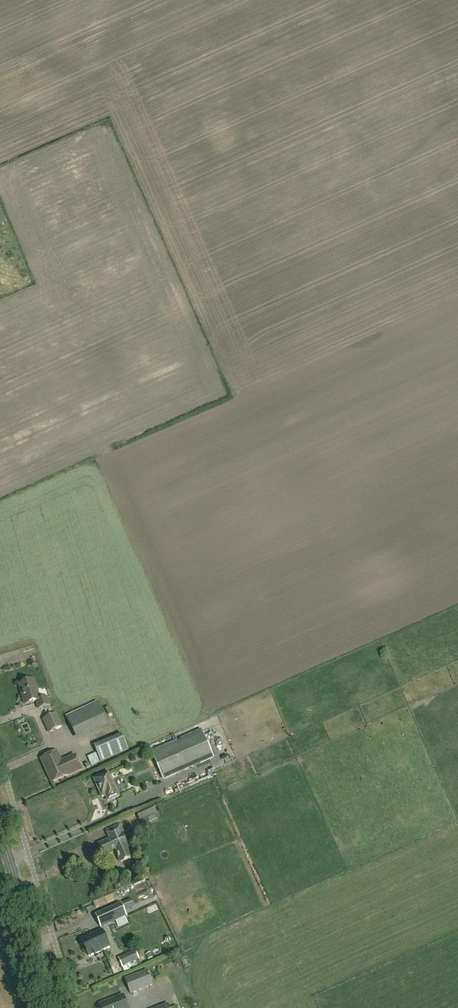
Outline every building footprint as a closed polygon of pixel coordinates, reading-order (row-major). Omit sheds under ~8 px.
[(40,700),(35,680),(21,684),(25,698),(23,698),(25,704),(36,701),(38,709),(50,705),(48,697),(40,700)] [(75,733),(105,719),(97,702),(66,716),(75,733)] [(49,732),(62,726),(56,713),(43,720),(49,732)] [(163,779),(213,757),(202,732),(152,753),(163,779)] [(101,761),(128,749),(122,735),(94,746),(101,761)] [(59,763),(55,762),(52,754),(41,759),(52,782),(82,769),(76,756),(59,763)] [(119,796),(109,772),(94,779),(102,797),(106,796),(108,801),(119,796)] [(141,820),(155,814),(152,807),(138,813),(141,820)] [(131,857),(122,835),(124,834),(120,825),(107,831),(111,840),(100,845),(105,856),(116,851),(120,862),(131,857)] [(144,898),(155,893),(151,886),(140,890),(144,898)] [(127,917),(121,903),(108,909),(114,923),(127,917)] [(89,957),(110,947),(102,930),(81,939),(89,957)] [(139,960),(135,950),(118,957),(122,967),(139,960)] [(131,994),(153,985),(147,970),(125,979),(131,994)] [(123,994),(99,1004),(101,1007),(128,1007),(123,994)]
